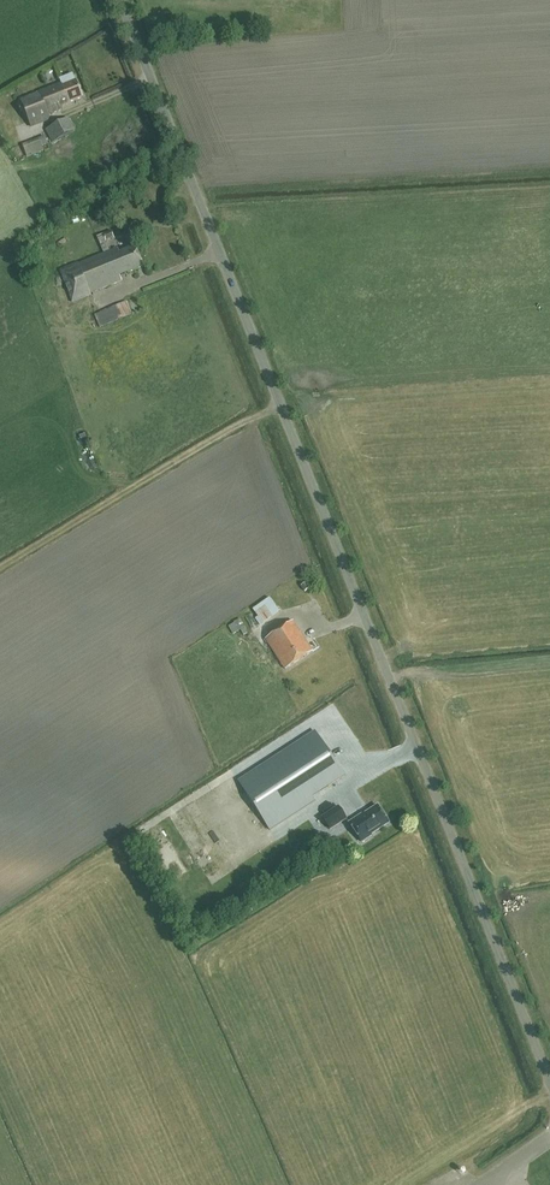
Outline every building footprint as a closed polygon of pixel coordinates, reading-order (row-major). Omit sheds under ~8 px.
[(62,105),(82,97),(76,81),(62,86),(61,83),(20,99),(31,126),(49,119),(48,114),(63,108),(62,105)] [(45,130),(52,143),(75,131),(68,118),(45,130)] [(22,145),(27,157),(43,150),(38,138),(22,145)] [(73,217),(76,224),(83,220),(80,213),(73,217)] [(101,217),(93,222),(98,232),(107,228),(101,217)] [(106,241),(113,238),(111,231),(103,234),(106,241)] [(90,294),(90,293),(122,281),(120,276),(143,266),(135,246),(119,253),(117,248),(60,271),(72,301),(90,294)] [(42,285),(50,304),(59,301),(51,281),(42,285)] [(128,298),(119,302),(124,314),(133,311),(128,298)] [(115,303),(99,309),(104,322),(120,316),(115,303)] [(252,609),(257,616),(254,619),(260,626),(279,611),(269,597),(252,609)] [(247,632),(241,619),(229,626),(233,634),(241,630),(243,634),(247,632)] [(313,652),(293,621),(265,639),(284,670),(313,652)] [(315,800),(313,796),(343,776),(315,731),(239,780),(270,829),(315,800)] [(371,834),(388,822),(377,805),(358,817),(358,816),(349,822),(361,842),(372,835),(371,834)] [(321,817),(330,830),(347,819),(338,806),(321,817)]
